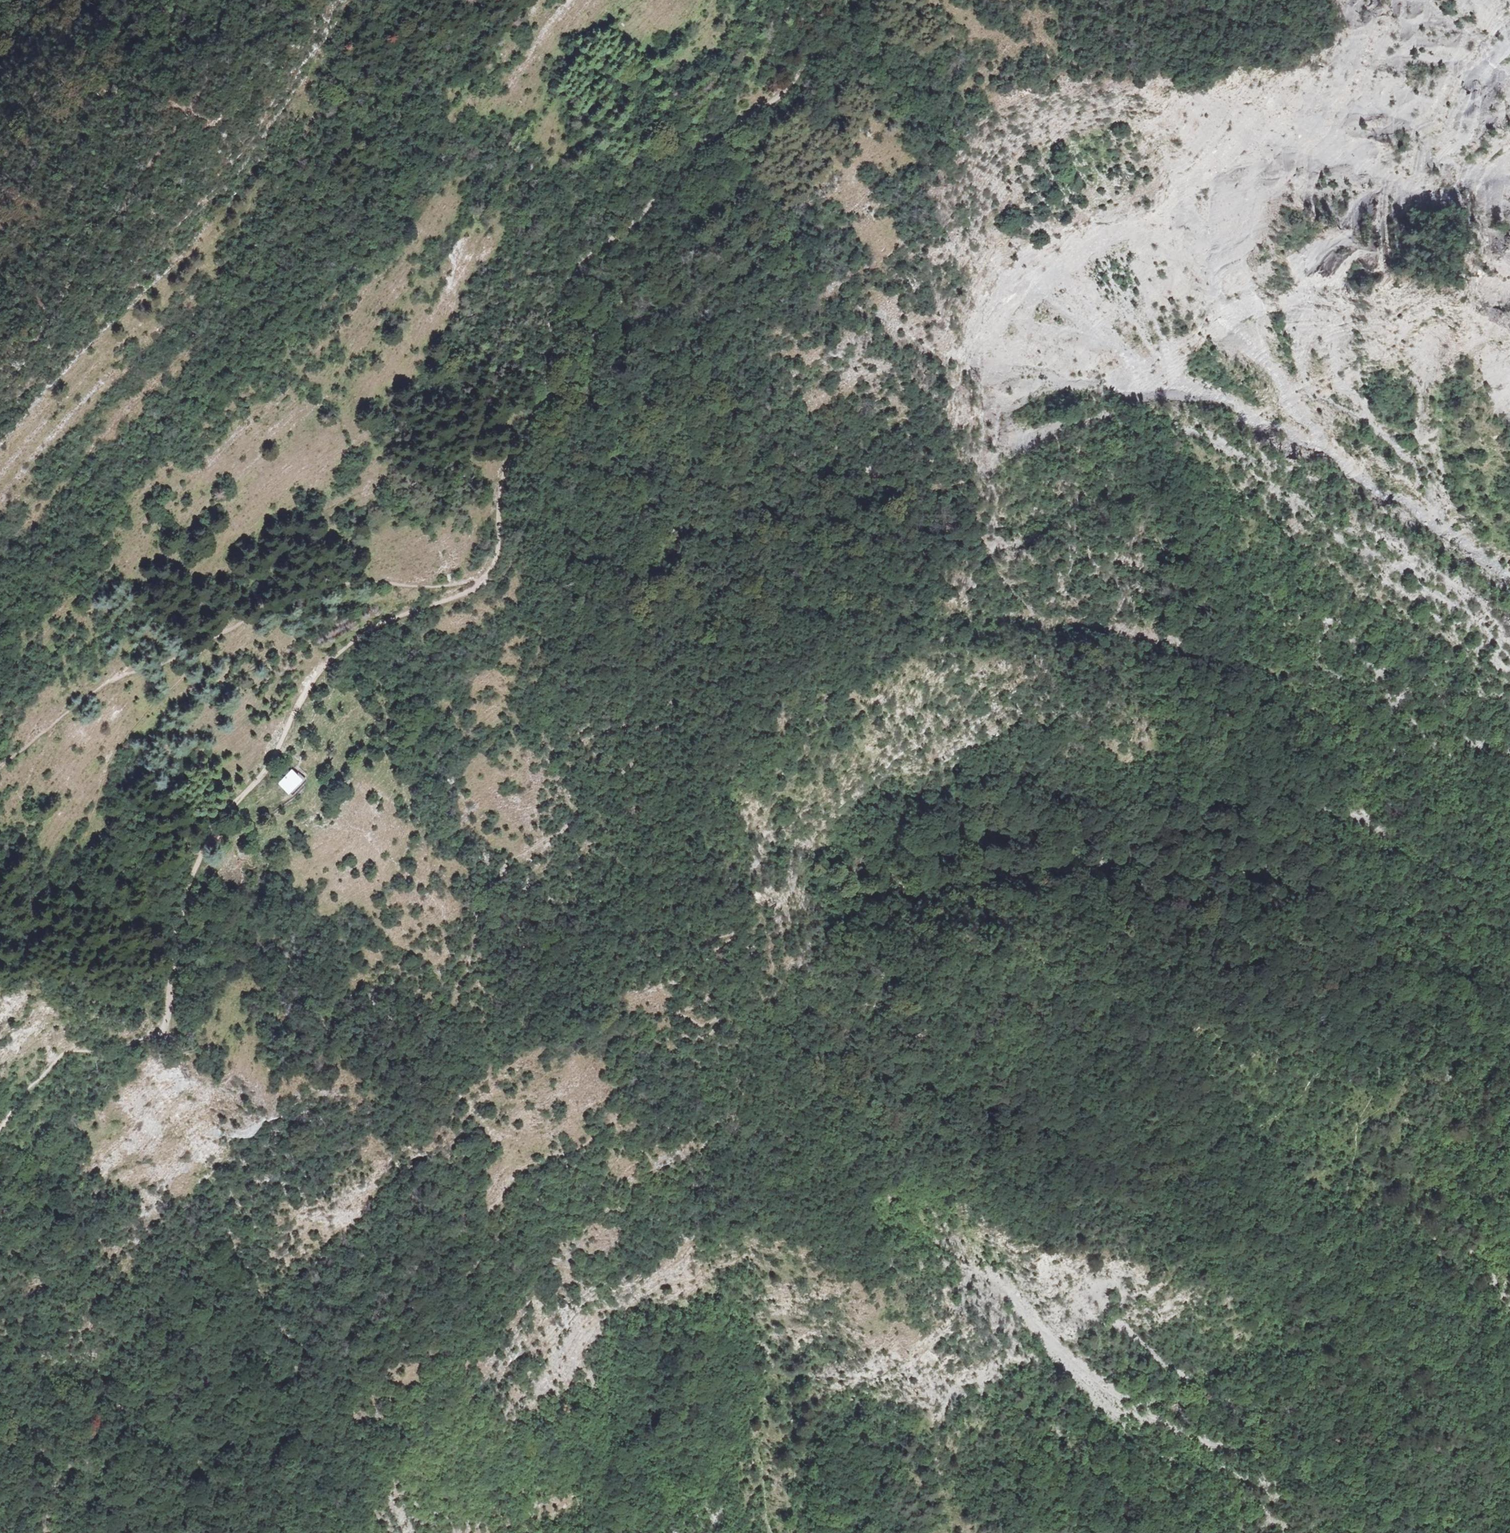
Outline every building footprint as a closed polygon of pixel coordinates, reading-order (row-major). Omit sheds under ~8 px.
[(279,784),(290,794),(304,779),(293,769),(279,784)]
